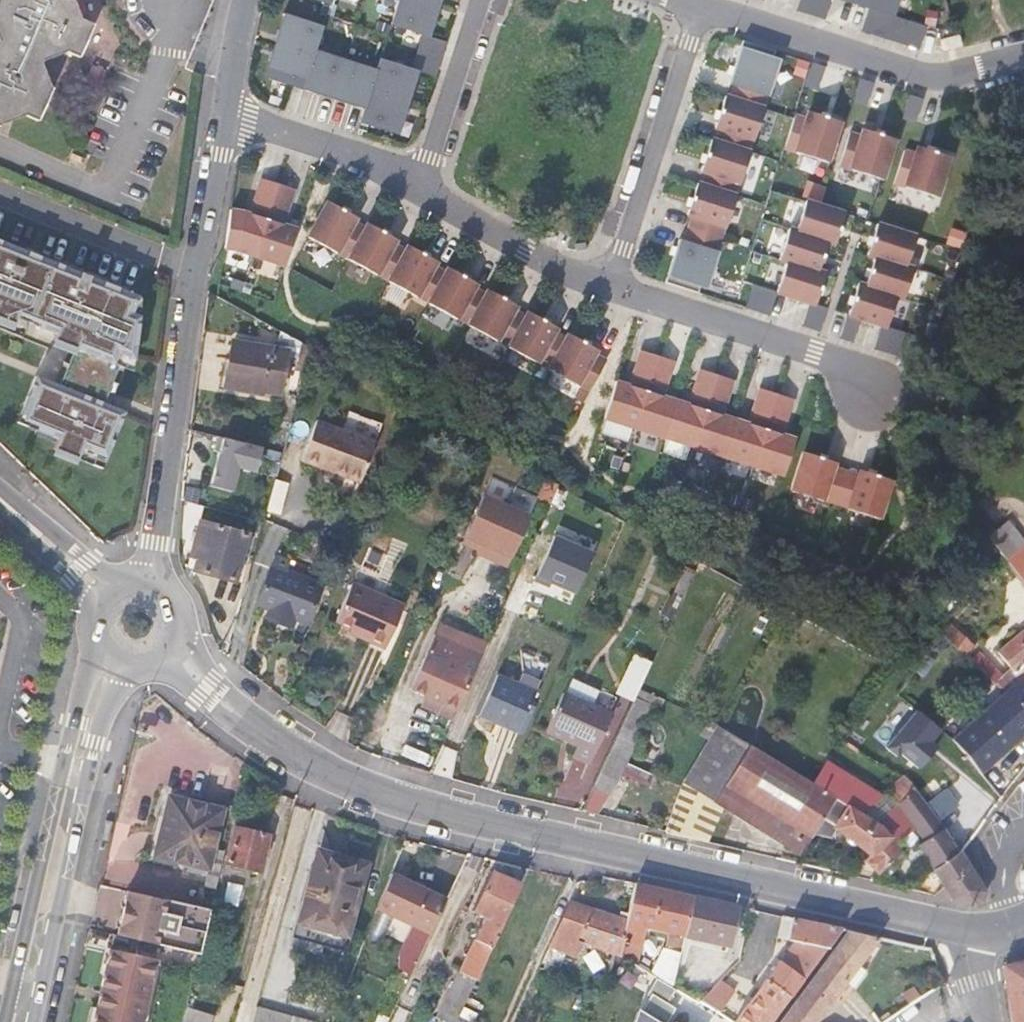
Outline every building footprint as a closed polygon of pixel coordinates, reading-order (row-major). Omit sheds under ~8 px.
[(1,39),(0,41),(0,122),(5,124),(7,122),(28,112),(43,117),(56,84),(54,83),(44,60),(69,48),(81,53),(94,20),(81,14),(75,0),(0,0),(0,36),(1,39)] [(399,0),(391,25),(425,35),(436,0),(399,0)] [(797,10),(825,19),(831,0),(801,0),(797,10)] [(848,1),(870,7),(892,14),(897,0),(848,0),(848,1)] [(870,7),(862,31),(920,49),(928,25),(892,14),(870,7)] [(322,26),(288,16),(287,19),(288,19),(280,43),(277,52),(278,52),(270,75),(269,75),(268,79),(302,90),(304,84),(308,85),(308,84),(332,92),(331,93),(338,95),(338,94),(362,101),(362,103),(366,104),(360,122),(393,133),(394,129),(401,105),(402,106),(405,97),(404,97),(412,73),(413,73),(414,70),(380,59),(376,70),(315,50),(322,26)] [(961,34),(942,39),(946,51),(964,46),(961,34)] [(744,40),(730,83),(734,84),(769,96),(779,64),(772,62),(776,51),(744,40)] [(826,67),(813,62),(805,86),(818,90),(826,67)] [(875,82),(862,78),(854,102),(867,106),(875,82)] [(730,97),(765,109),(769,96),(734,84),(730,97)] [(924,98),(911,94),(903,119),(916,123),(924,98)] [(720,128),(755,139),(765,109),(730,97),(726,96),(724,101),(725,101),(718,122),(717,122),(716,127),(720,128)] [(796,115),(786,148),(828,161),(841,121),(836,120),(836,121),(814,114),(815,113),(810,111),(807,118),(796,115)] [(755,139),(720,128),(716,141),(751,152),(755,139)] [(851,132),(841,165),(883,179),(896,139),(891,137),(891,138),(869,132),(869,130),(865,129),(862,136),(851,132)] [(707,172),(741,183),(751,152),(716,141),(712,140),(710,145),(712,145),(705,166),(704,165),(702,170),(707,172)] [(906,150),(896,183),(938,196),(951,156),(946,155),(946,156),(924,149),(924,148),(920,146),(917,153),(906,150)] [(741,183),(707,172),(702,185),(737,196),(741,183)] [(261,179),(253,206),(286,217),(294,189),(261,179)] [(693,215),(727,226),(737,196),(702,185),(698,183),(696,188),(697,189),(691,209),(689,209),(688,214),(693,215)] [(309,237),(337,253),(355,221),(357,217),(352,214),(352,216),(332,205),(333,204),(328,201),(309,237)] [(844,219),(846,214),(807,201),(797,231),(829,242),(836,245),(837,239),(836,239),(843,218),(844,219)] [(225,247),(285,266),(297,229),(283,224),(286,217),(253,206),(250,214),(231,209),(225,247)] [(718,252),(727,226),(693,215),(685,241),(718,252)] [(337,253),(349,259),(367,227),(355,221),(337,253)] [(349,259),(377,275),(395,243),(397,239),(392,236),(392,237),(373,227),(373,226),(369,223),(367,227),(349,259)] [(917,237),(878,224),(877,229),(878,229),(871,250),(870,250),(868,255),(876,257),(908,266),(917,237)] [(827,246),(829,242),(797,231),(790,229),(780,260),(787,262),(788,261),(819,271),(821,267),(820,267),(826,246),(827,246)] [(141,316),(133,312),(140,296),(0,239),(0,317),(14,323),(17,316),(19,312),(41,321),(39,325),(39,326),(56,333),(54,339),(70,345),(75,347),(59,385),(54,383),(36,375),(21,414),(40,422),(37,430),(58,439),(54,449),(78,458),(82,447),(107,458),(126,412),(110,405),(104,403),(120,365),(115,363),(119,353),(129,357),(136,360),(141,316)] [(685,241),(680,240),(666,282),(698,293),(702,281),(710,283),(720,252),(718,252),(685,241)] [(389,281),(406,249),(395,243),(377,275),(389,281)] [(389,281),(417,297),(435,265),(437,261),(432,258),(432,259),(413,249),(413,248),(408,245),(406,249),(389,281)] [(868,282),(866,286),(898,297),(905,299),(915,269),(908,266),(876,257),(874,261),(875,262),(869,282),(868,282)] [(811,302),(817,304),(818,299),(817,299),(824,278),(825,278),(827,273),(819,271),(788,261),(787,262),(778,292),(811,302)] [(447,272),(435,265),(417,297),(429,303),(447,272)] [(454,270),(449,268),(447,272),(429,303),(458,319),(475,287),(477,283),(473,281),(472,282),(453,271),(454,270)] [(778,292),(754,284),(747,308),(770,316),(778,292)] [(851,309),(849,315),(862,318),(882,325),(888,327),(898,297),(866,286),(859,284),(858,289),(859,289),(852,310),(851,309)] [(469,325),(487,294),(475,287),(458,319),(469,325)] [(469,325),(498,341),(517,305),(513,302),(512,304),(493,293),(494,292),(489,289),(487,294),(469,325)] [(820,332),(828,308),(817,304),(811,302),(803,326),(820,332)] [(509,347),(527,316),(515,309),(498,341),(509,347)] [(17,316),(39,325),(41,321),(19,312),(17,316)] [(509,347),(538,363),(555,331),(558,327),(553,325),(552,326),(533,316),(534,314),(529,312),(527,316),(509,347)] [(854,342),(862,318),(849,315),(848,314),(840,338),(854,342)] [(899,357),(906,333),(888,327),(882,325),(875,349),(899,357)] [(538,363),(550,369),(567,338),(555,331),(538,363)] [(550,369),(578,385),(596,353),(598,349),(593,347),(593,348),(573,337),(574,336),(569,334),(567,338),(550,369)] [(235,342),(227,387),(264,393),(264,391),(280,394),(287,351),(235,342)] [(54,383),(59,385),(75,347),(70,345),(54,383)] [(641,351),(633,378),(650,383),(658,356),(641,351)] [(104,403),(110,405),(129,357),(119,353),(115,363),(120,365),(104,403)] [(596,353),(578,385),(589,391),(607,360),(596,353)] [(675,361),(658,356),(650,383),(666,388),(675,361)] [(701,370),(693,397),(709,402),(718,375),(701,370)] [(734,380),(718,375),(709,402),(726,407),(734,380)] [(635,428),(650,383),(633,378),(630,386),(617,381),(605,419),(635,428)] [(666,388),(650,383),(635,428),(665,438),(677,400),(664,396),(666,388)] [(761,389),(752,416),(769,421),(777,394),(761,389)] [(794,399),(777,394),(769,421),(785,426),(794,399)] [(690,405),(677,400),(665,438),(695,447),(709,402),(693,397),(690,405)] [(726,407),(709,402),(695,447),(724,457),(736,419),(723,415),(726,407)] [(40,422),(21,414),(17,422),(37,430),(40,422)] [(750,424),(736,419),(724,457),(754,466),(769,421),(752,416),(750,424)] [(318,421),(303,461),(322,468),(323,465),(335,469),(333,472),(361,483),(377,443),(318,421)] [(785,426),(769,421),(754,466),(784,476),(796,439),(783,434),(785,426)] [(220,451),(212,485),(233,490),(239,466),(257,470),(263,446),(219,435),(215,450),(220,451)] [(103,468),(107,458),(82,447),(78,458),(103,468)] [(810,454),(805,452),(793,491),(824,501),(835,467),(836,462),(831,461),(831,462),(810,455),(810,454)] [(264,477),(277,480),(282,461),(269,458),(264,477)] [(847,471),(835,467),(824,501),(836,505),(847,471)] [(866,472),(861,470),(860,475),(849,509),(880,519),(892,480),(887,479),(887,480),(866,473),(866,472)] [(860,475),(847,471),(836,505),(849,509),(860,475)] [(552,502),(560,485),(549,479),(541,497),(552,502)] [(293,484),(277,480),(269,510),(285,513),(293,484)] [(485,493),(468,533),(515,554),(532,514),(485,493)] [(198,557),(194,572),(237,582),(249,534),(200,521),(192,556),(198,557)] [(988,536),(990,538),(1007,560),(1023,546),(1023,542),(1008,521),(988,536)] [(511,563),(515,554),(468,533),(464,543),(511,563)] [(577,593),(595,552),(556,535),(536,580),(551,586),(553,582),(577,593)] [(1023,546),(1007,560),(1016,571),(1023,566),(1023,547),(1023,546)] [(323,583),(273,565),(259,606),(270,610),(269,615),(294,623),(296,619),(309,623),(323,583)] [(353,586),(337,624),(368,638),(366,642),(385,650),(403,609),(353,586)] [(460,711),(489,644),(440,623),(411,690),(426,697),(460,711)] [(949,628),(943,635),(950,641),(967,657),(978,646),(958,629),(954,634),(949,628)] [(1005,692),(1006,693),(1023,713),(1023,664),(1022,662),(1023,661),(1023,630),(999,651),(1022,678),(1005,692)] [(928,669),(950,641),(943,635),(941,634),(920,663),(928,669)] [(981,653),(973,662),(997,684),(1005,675),(981,653)] [(651,663),(634,655),(615,694),(633,702),(651,663)] [(499,673),(481,715),(494,721),(497,714),(523,726),(542,683),(522,674),(519,681),(499,673)] [(599,690),(572,678),(566,691),(593,704),(599,690)] [(566,691),(548,732),(579,746),(574,757),(591,764),(614,713),(593,704),(566,691)] [(1005,692),(954,737),(983,771),(1023,735),(1023,713),(1006,693),(1005,692)] [(460,711),(426,697),(421,708),(455,723),(460,711)] [(655,706),(636,698),(583,812),(599,816),(623,777),(655,706)] [(942,729),(918,709),(887,747),(898,756),(901,752),(920,768),(938,746),(932,741),(942,729)] [(812,837),(814,833),(835,797),(815,785),(719,725),(683,784),(672,820),(710,837),(725,808),(715,802),(726,785),(812,837)] [(829,762),(815,785),(835,797),(861,813),(882,796),(829,762)] [(920,845),(935,870),(961,852),(951,837),(948,831),(940,821),(927,803),(918,791),(905,776),(904,776),(885,790),(892,799),(916,829),(926,840),(920,845)] [(998,789),(983,809),(991,815),(1006,795),(998,789)] [(946,790),(927,803),(940,821),(958,806),(946,790)] [(206,884),(217,887),(218,885),(226,851),(214,848),(223,809),(171,797),(157,855),(210,868),(206,884)] [(867,860),(880,873),(904,849),(899,843),(885,829),(869,818),(861,813),(835,797),(814,833),(832,837),(836,830),(856,841),(871,857),(867,860)] [(892,799),(869,818),(885,829),(899,843),(916,829),(892,799)] [(964,818),(951,837),(961,852),(991,815),(983,809),(979,806),(969,821),(964,818)] [(269,835),(236,827),(227,863),(261,871),(269,835)] [(944,886),(936,896),(950,899),(978,904),(984,901),(986,891),(961,852),(935,870),(944,886)] [(350,858),(329,853),(324,869),(314,866),(303,905),(311,907),(300,947),(323,953),(325,944),(345,949),(366,870),(348,865),(350,858)] [(447,1021),(457,1021),(523,885),(493,871),(474,911),(486,916),(437,1017),(447,1021)] [(448,900),(425,888),(418,885),(392,872),(378,906),(432,933),(448,900)] [(645,927),(685,936),(695,895),(663,888),(637,882),(628,921),(621,956),(637,965),(645,927)] [(133,892),(123,935),(162,944),(172,900),(133,892)] [(731,947),(740,905),(718,900),(695,895),(685,936),(731,947)] [(212,909),(172,900),(162,944),(201,953),(212,909)] [(583,940),(616,953),(621,956),(628,921),(572,902),(551,947),(577,957),(583,940)] [(737,1021),(738,1021),(772,1021),(844,928),(802,919),(786,915),(781,935),(798,939),(737,1021)] [(850,930),(781,1021),(818,1021),(849,980),(857,986),(869,969),(862,964),(882,937),(850,930)] [(664,949),(653,974),(663,979),(674,984),(681,953),(664,949)] [(154,967),(109,957),(95,1021),(142,1021),(154,967)] [(1003,964),(1012,1021),(1023,1021),(1023,959),(1003,964)] [(663,979),(644,1014),(641,1021),(665,1021),(673,1006),(664,1002),(674,984),(663,979)] [(738,988),(724,979),(704,1000),(722,1012),(738,988)] [(904,994),(913,1005),(923,999),(915,988),(904,994)] [(258,1005),(254,1021),(320,1021),(258,1005)] [(188,1008),(184,1021),(210,1021),(212,1014),(188,1008)]
